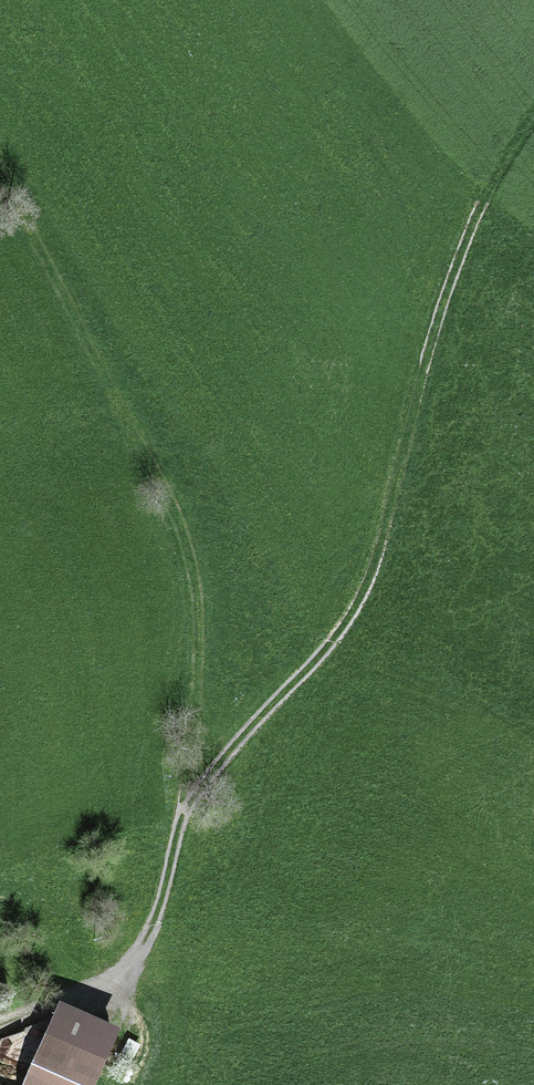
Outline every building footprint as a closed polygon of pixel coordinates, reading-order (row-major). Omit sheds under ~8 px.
[(97,1063),(46,1040),(27,1084),(87,1084),(97,1063)]
